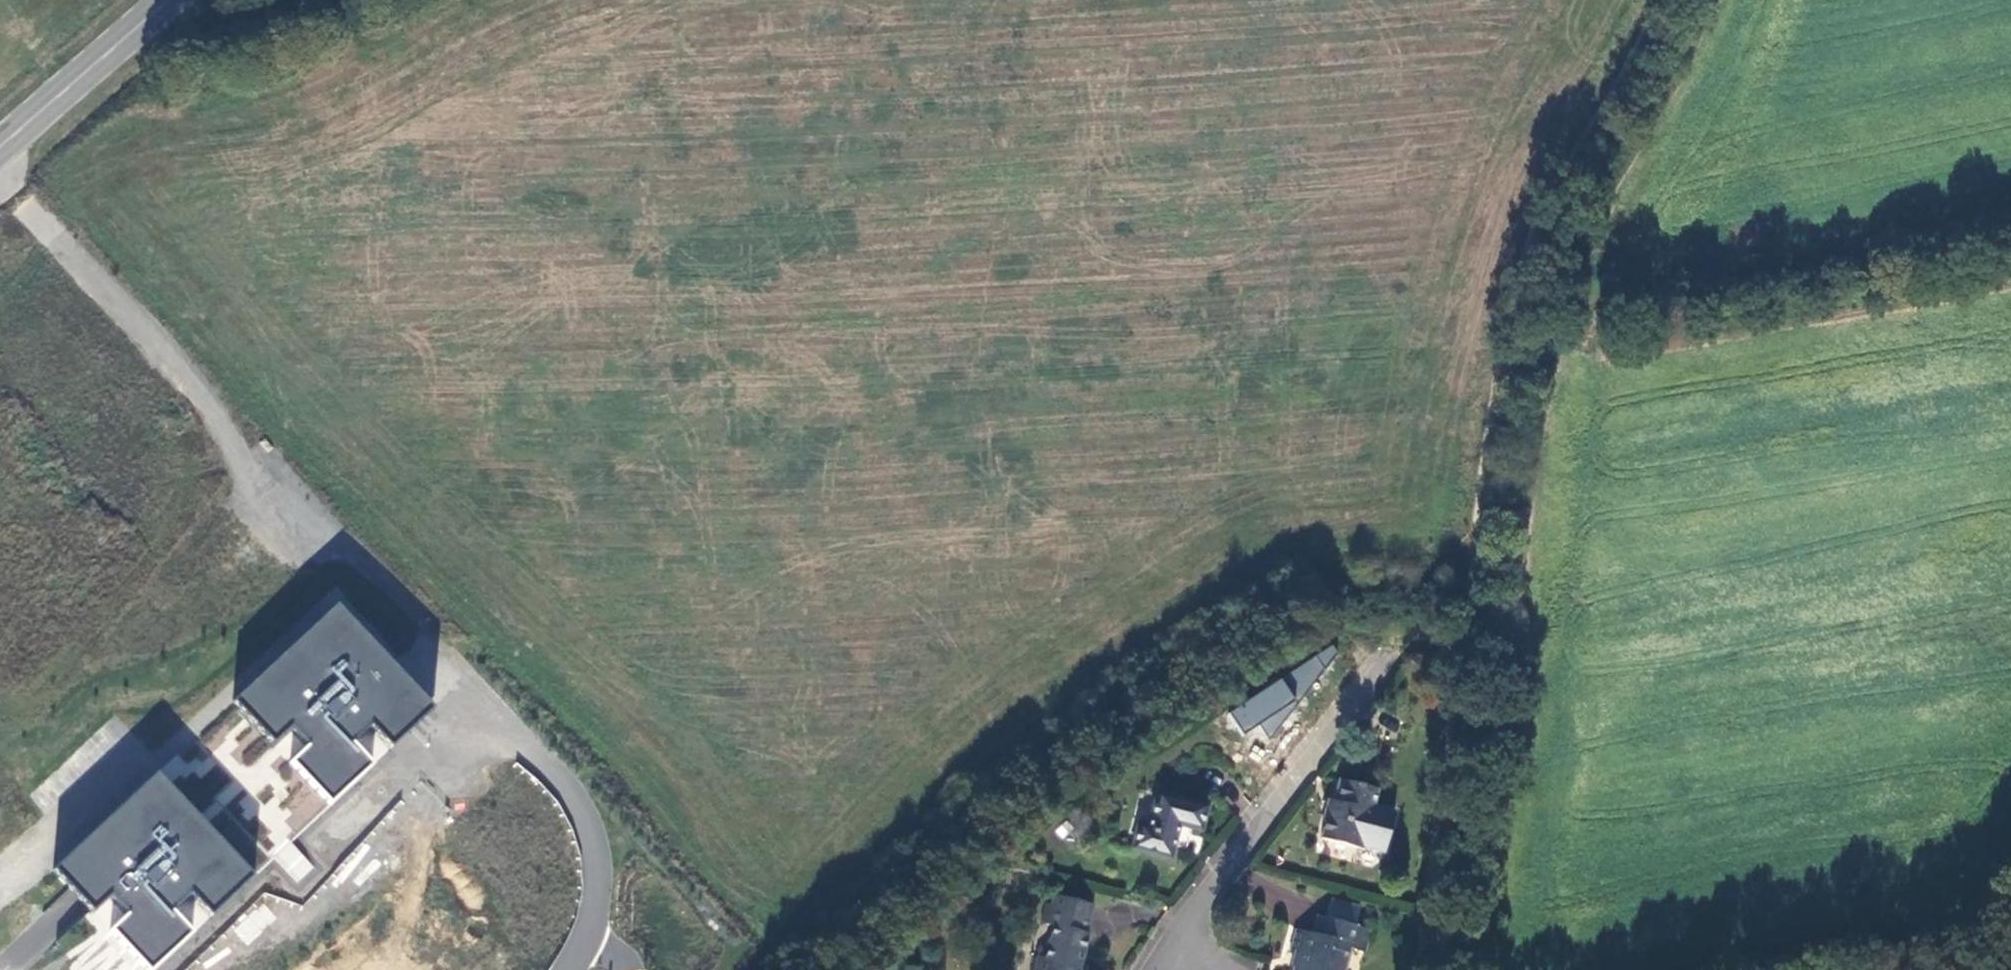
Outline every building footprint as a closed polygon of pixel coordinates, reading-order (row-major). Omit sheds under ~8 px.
[(53,862),(147,969),(150,969),(187,936),(175,914),(189,901),(212,915),(369,767),(350,745),(367,725),(393,748),(428,711),(334,607),(53,862)] [(1373,807),(1376,796),(1338,786),(1333,802),(1331,801),(1321,839),(1362,850),(1363,847),(1384,853),(1395,813),(1373,807)] [(1200,830),(1207,807),(1156,793),(1147,827),(1137,824),(1131,848),(1169,859),(1179,825),(1200,830)] [(1088,936),(1083,934),(1091,906),(1053,896),(1050,905),(1045,925),(1051,926),(1042,958),(1037,957),(1033,969),(1078,969),(1088,936)] [(1327,919),(1355,927),(1360,908),(1332,900),(1327,919)] [(1045,925),(1050,905),(1045,904),(1040,923),(1045,925)] [(1327,919),(1317,916),(1312,936),(1297,932),(1292,951),(1297,952),(1293,968),(1295,969),(1343,969),(1349,949),(1364,953),(1370,931),(1355,927),(1327,919)]
